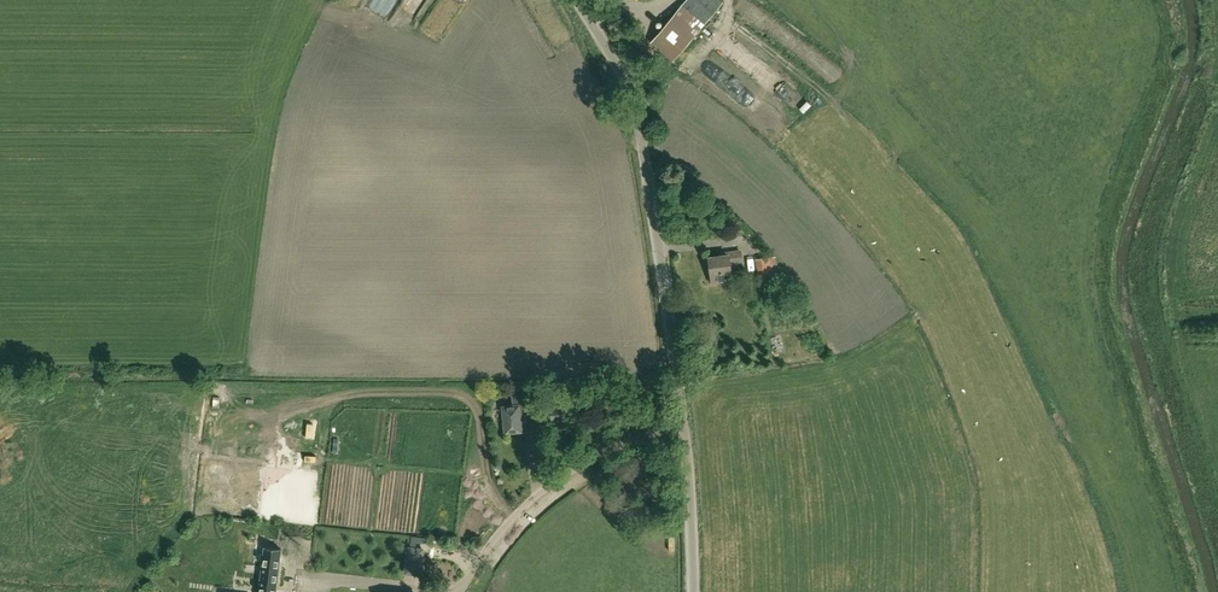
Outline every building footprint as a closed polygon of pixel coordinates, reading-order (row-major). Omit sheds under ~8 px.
[(721,0),(686,0),(651,42),(673,61),(724,2),(721,0)] [(800,54),(808,44),(802,40),(795,50),(800,54)] [(821,91),(816,95),(822,105),(828,102),(821,91)] [(704,199),(713,209),(717,205),(709,195),(704,199)] [(711,274),(712,281),(721,280),(720,273),(731,271),(730,261),(742,259),(741,251),(720,254),(721,256),(708,258),(711,274)] [(777,257),(775,256),(756,259),(758,281),(781,278),(780,266),(778,267),(777,257)] [(502,406),(505,433),(522,431),(521,419),(529,418),(527,393),(511,395),(512,404),(502,406)] [(568,406),(543,408),(544,423),(558,422),(558,418),(569,418),(568,406)] [(425,548),(407,546),(404,574),(422,576),(425,548)] [(259,591),(276,591),(281,549),(265,547),(259,591)] [(247,559),(248,551),(236,550),(235,558),(247,559)] [(315,556),(307,559),(312,574),(319,571),(315,556)]
